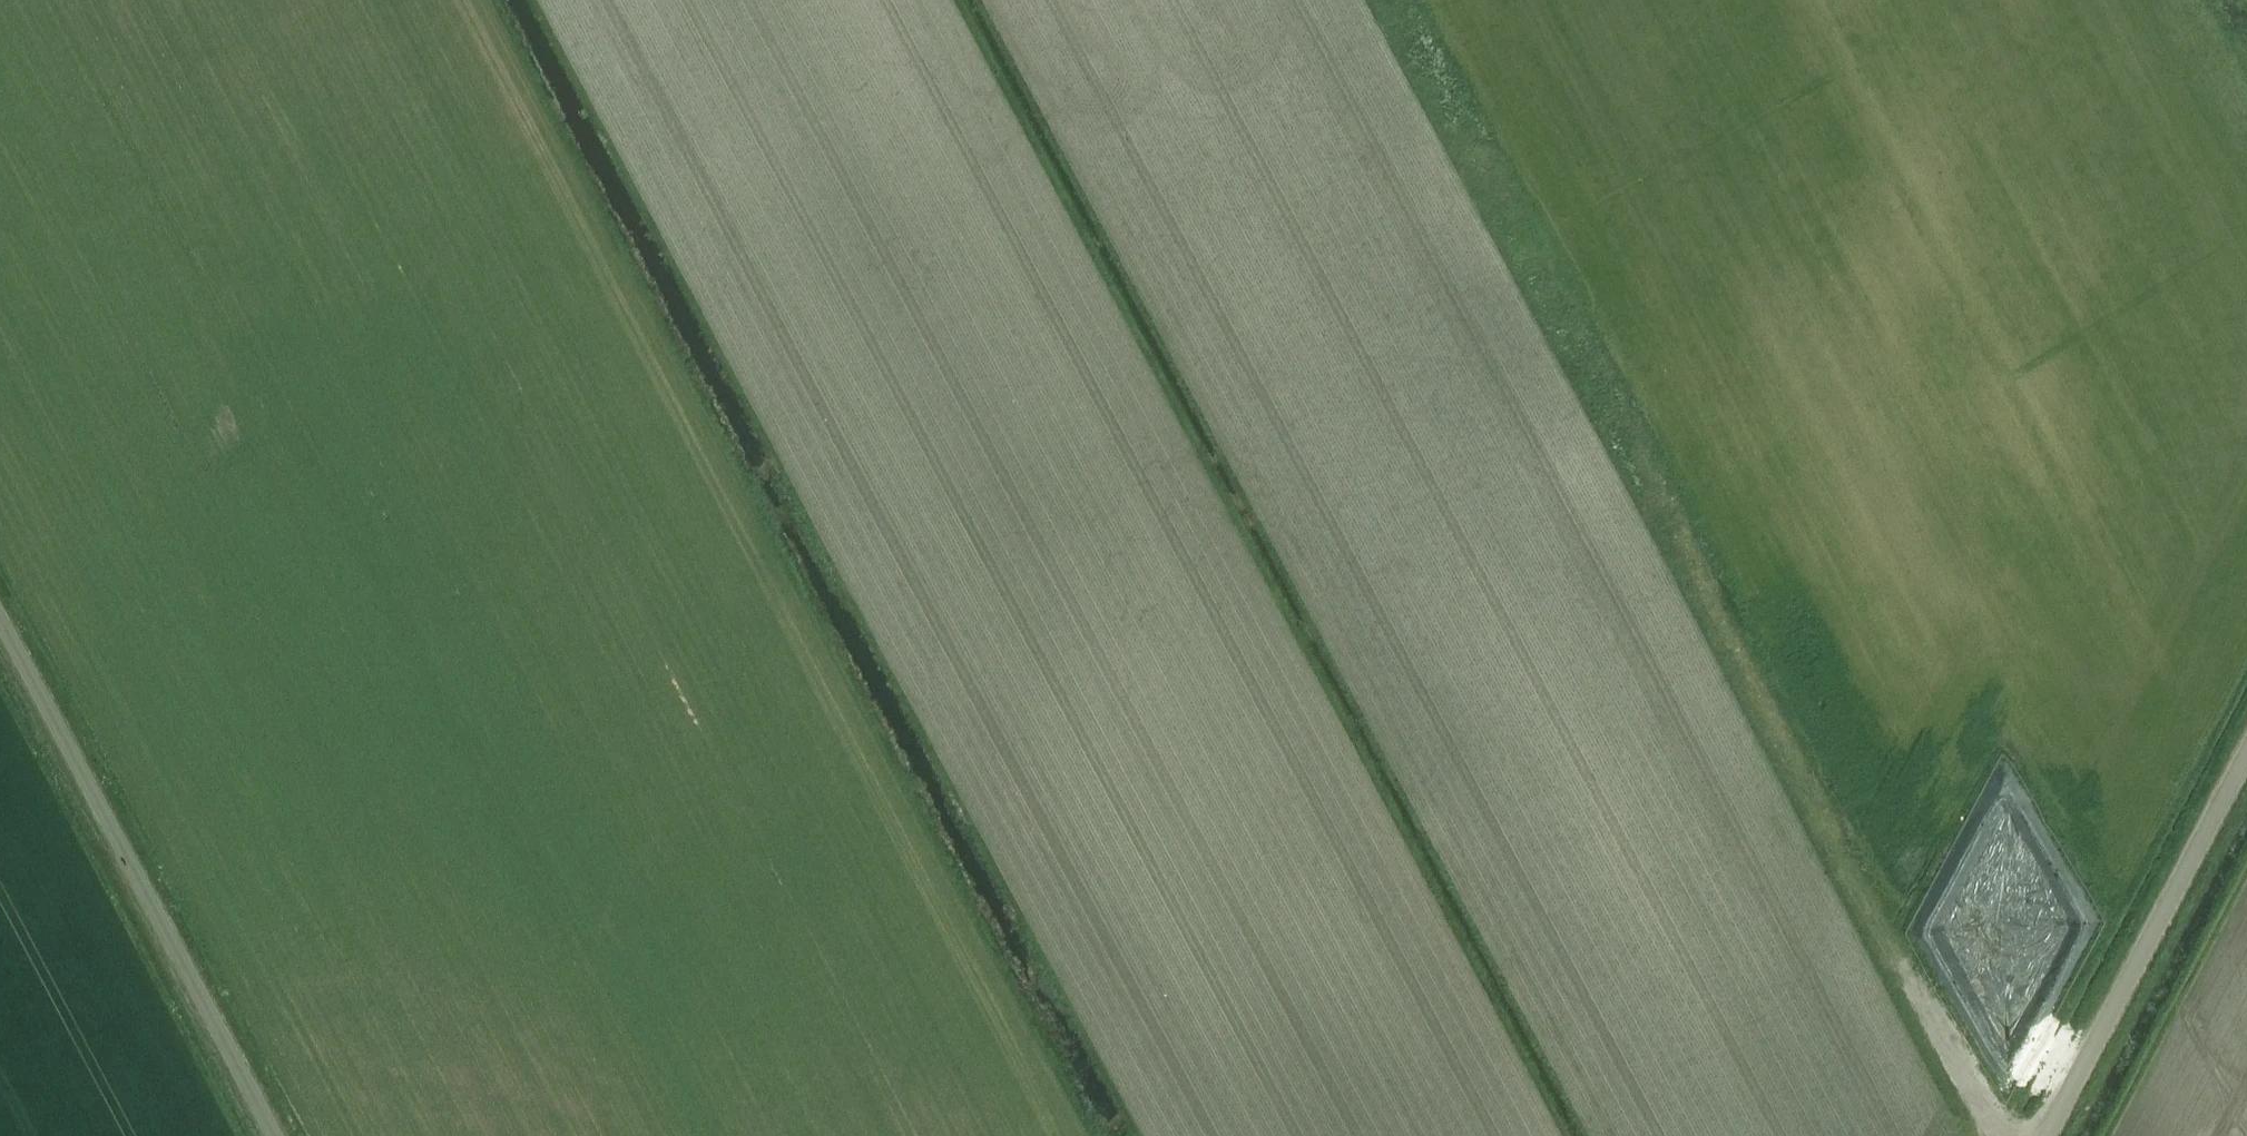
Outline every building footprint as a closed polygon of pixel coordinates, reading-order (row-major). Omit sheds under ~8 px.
[(1986,1001),(1992,1005),(1999,1008),(2006,1010),(2013,1010),(2020,1010),(2027,1008),(2034,1005),(2040,1000),(2045,995),(2049,989),(2052,983),(2054,976),(2054,969),(2054,962),(2052,955),(2049,948),(2045,942),(2040,937),(2034,933),(2027,930),(2020,928),(2013,927),(2006,928),(1999,930),(1992,933),(1986,937),(1981,942),(1977,948),(1974,955),(1972,962),(1972,969),(1972,976),(1974,983),(1977,989),(1981,995),(1986,1001)]
